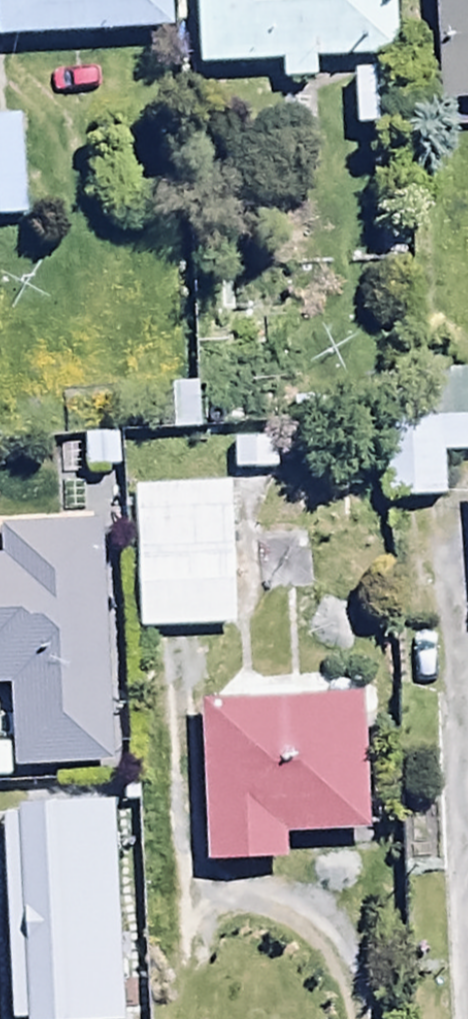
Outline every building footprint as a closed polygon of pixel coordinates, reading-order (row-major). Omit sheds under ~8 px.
[(173,37),(171,0),(0,0),(0,46),(173,37)] [(201,70),(286,69),(286,89),(321,88),(321,65),(395,64),(394,0),(200,0),(201,70)] [(440,105),(467,104),(467,0),(436,0),(440,105)] [(402,79),(354,79),(354,132),(402,132),(402,79)] [(29,222),(25,121),(0,122),(0,223),(29,222)] [(467,422),(467,378),(416,379),(417,424),(467,422)] [(417,424),(376,425),(378,504),(445,502),(444,458),(467,457),(467,422),(417,424)] [(135,491),(139,632),(238,629),(235,489),(135,491)] [(17,773),(111,771),(108,529),(3,532),(4,563),(0,563),(0,690),(15,690),(17,773)] [(204,707),(206,864),(287,863),(287,837),(369,836),(367,700),(299,701),(299,692),(243,693),(243,706),(204,707)] [(69,847),(0,849),(0,985),(73,982),(69,847)]
